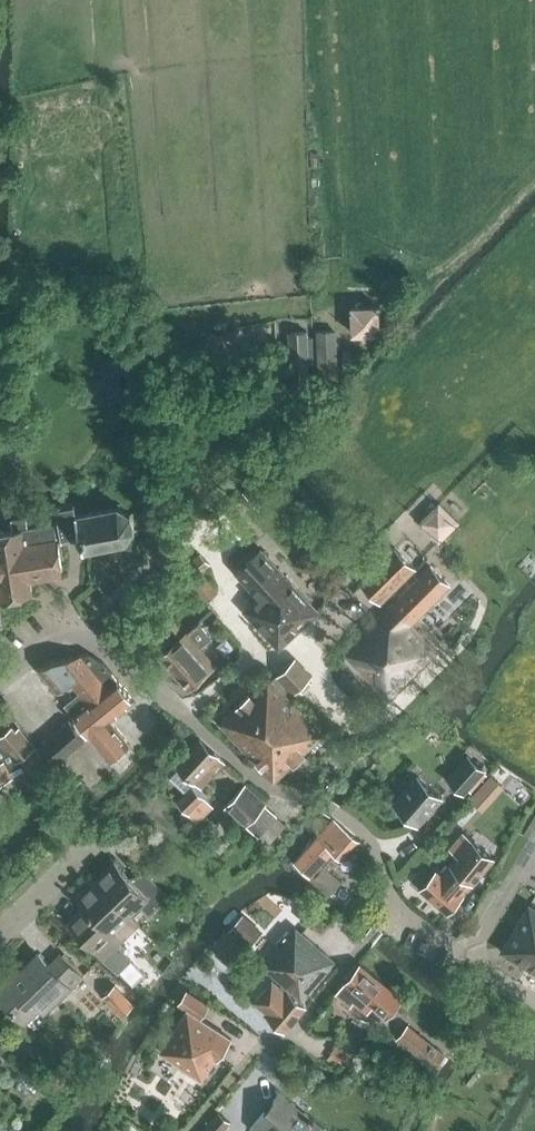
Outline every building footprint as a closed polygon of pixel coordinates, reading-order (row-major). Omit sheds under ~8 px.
[(353,333),(383,332),(382,303),(353,303),(353,333)] [(309,363),(315,363),(313,336),(308,336),(308,330),(293,331),(296,382),(310,382),(309,363)] [(336,382),(333,334),(317,334),(320,383),(336,382)] [(118,502),(116,507),(108,508),(107,505),(104,505),(105,509),(97,510),(97,507),(94,507),(94,511),(87,512),(86,509),(83,509),(84,513),(77,514),(74,501),(56,504),(62,541),(81,537),(84,551),(91,549),(92,553),(95,553),(94,549),(102,547),(103,551),(106,551),(105,547),(113,545),(113,549),(117,549),(116,545),(125,543),(127,546),(129,545),(127,541),(134,531),(138,532),(139,529),(134,528),(132,516),(136,514),(134,511),(130,514),(120,507),(121,504),(118,502)] [(439,502),(421,522),(440,540),(458,521),(439,502)] [(57,535),(55,521),(29,525),(28,515),(12,517),(13,527),(0,529),(0,587),(1,596),(31,591),(29,577),(62,571),(57,535)] [(395,546),(360,582),(381,602),(416,567),(395,546)] [(238,574),(261,599),(246,612),(280,648),(317,613),(261,552),(238,574)] [(201,553),(192,561),(181,571),(191,582),(201,572),(210,563),(201,553)] [(345,652),(346,653),(391,698),(439,650),(413,624),(451,585),(431,566),(345,652)] [(191,582),(181,571),(159,591),(170,602),(191,582)] [(191,582),(208,601),(219,591),(201,572),(191,582)] [(187,632),(160,656),(188,688),(217,663),(200,645),(212,636),(200,621),(188,631),(187,632)] [(53,659),(37,668),(60,694),(71,684),(79,693),(65,704),(111,761),(131,744),(111,720),(135,700),(104,662),(89,652),(53,659)] [(278,674),(295,692),(313,675),(295,657),(278,674)] [(286,692),(270,675),(220,722),(253,757),(263,747),(262,746),(268,741),(259,731),(265,725),(271,731),(281,721),(270,707),(286,692)] [(325,732),(306,713),(286,692),(270,707),(281,721),(271,731),(265,725),(259,731),(268,741),(262,746),(263,747),(253,757),(274,780),(325,732)] [(41,743),(57,763),(86,740),(69,719),(41,743)] [(13,776),(13,775),(27,768),(39,783),(56,770),(30,739),(26,742),(13,725),(0,735),(0,783),(13,776)] [(199,790),(225,762),(200,739),(176,766),(179,768),(171,777),(187,792),(177,801),(198,822),(214,806),(199,790)] [(465,793),(486,769),(469,754),(447,778),(465,793)] [(492,771),(469,795),(485,810),(508,785),(492,771)] [(418,824),(443,795),(419,775),(394,803),(418,824)] [(247,825),(259,836),(260,835),(268,842),(285,823),(277,817),(278,815),(266,804),(267,803),(246,783),(224,807),(246,826),(247,825)] [(307,875),(330,894),(341,881),(324,866),(336,853),(342,859),(346,857),(349,855),(357,846),(360,840),(335,818),(308,849),(298,865),(308,874),(307,875)] [(449,847),(454,851),(456,854),(449,862),(450,864),(442,873),(437,870),(421,888),(448,912),(464,893),(463,892),(472,882),(473,883),(495,857),(464,830),(449,847)] [(115,861),(96,880),(131,916),(142,905),(149,913),(168,895),(148,873),(137,884),(115,861)] [(103,959),(119,942),(138,923),(131,916),(96,880),(77,898),(84,906),(68,922),(103,959)] [(522,918),(502,950),(529,967),(534,957),(534,908),(530,904),(522,918)] [(248,949),(263,931),(244,914),(228,932),(248,949)] [(262,966),(282,983),(283,983),(301,1000),(335,961),(296,926),(262,966)] [(224,930),(211,944),(217,951),(216,953),(230,966),(245,949),(224,930)] [(83,979),(59,954),(47,965),(37,954),(21,969),(18,966),(8,976),(10,979),(0,989),(0,993),(28,1022),(40,1010),(45,1014),(72,988),(73,989),(83,979)] [(344,1000),(351,1005),(355,1001),(368,1012),(376,1002),(389,1013),(402,997),(361,964),(340,989),(348,995),(344,1000)] [(308,1006),(301,1000),(283,983),(282,983),(280,985),(273,979),(254,1001),(261,1007),(260,1009),(284,1028),(308,1006)] [(103,997),(123,1017),(135,1005),(116,984),(103,997)] [(187,990),(178,1003),(201,1018),(209,1005),(187,990)] [(188,1010),(161,1051),(202,1078),(216,1057),(218,1059),(232,1038),(188,1010)] [(398,1038),(423,1058),(435,1068),(446,1055),(408,1025),(398,1038)] [(360,1048),(343,1035),(331,1051),(348,1064),(360,1048)] [(28,1091),(31,1089),(35,1094),(46,1084),(26,1064),(16,1074),(20,1078),(18,1080),(16,1084),(16,1088),(18,1091),(21,1093),(25,1093),(28,1091)] [(255,1130),(327,1130),(328,1130),(281,1091),(251,1128),(255,1130)] [(229,1122),(219,1113),(204,1130),(223,1130),(229,1122)]
